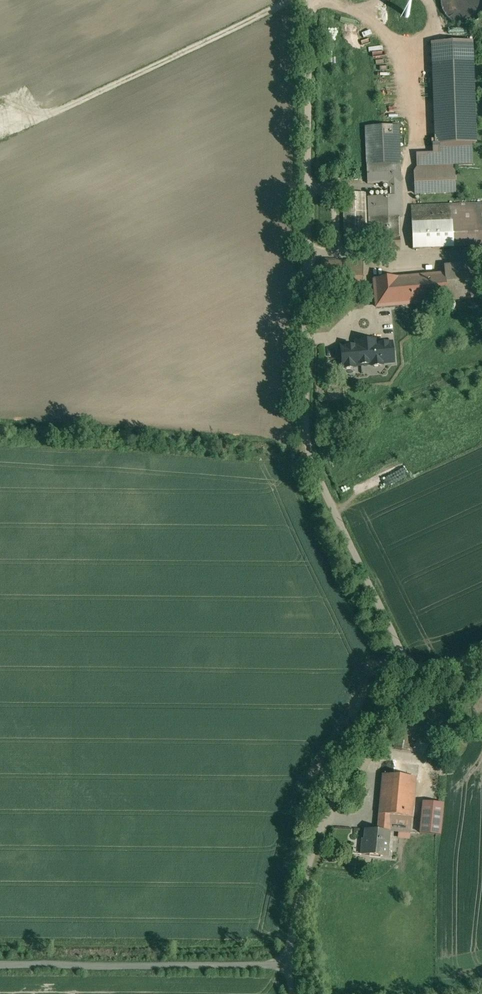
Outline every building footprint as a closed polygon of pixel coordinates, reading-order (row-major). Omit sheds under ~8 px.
[(442,6),(444,12),(449,17),(454,21),(460,23),(467,23),(473,21),(479,17),(481,14),(481,0),(441,0),(442,6)] [(473,63),(433,64),(436,144),(475,143),(473,63)] [(399,126),(365,127),(367,165),(400,164),(399,126)] [(400,164),(367,165),(367,184),(387,183),(388,197),(398,196),(399,218),(402,218),(400,164)] [(454,173),(414,174),(415,194),(455,192),(454,173)] [(364,193),(344,194),(346,245),(366,244),(364,193)] [(388,197),(376,197),(378,238),(400,238),(399,218),(398,196),(388,197)] [(376,197),(368,197),(370,244),(378,243),(378,238),(376,197)] [(475,204),(411,207),(411,213),(451,212),(453,248),(477,247),(475,204)] [(451,212),(411,213),(413,249),(453,248),(451,212)] [(363,262),(321,261),(320,287),(362,288),(363,262)] [(479,272),(444,274),(447,301),(447,302),(481,299),(479,272)] [(444,274),(424,276),(427,303),(447,301),(444,274)] [(424,276),(374,281),(375,291),(383,290),(384,308),(401,306),(414,304),(427,303),(424,276)] [(401,306),(384,308),(383,290),(375,291),(379,335),(403,332),(401,306)] [(341,347),(343,371),(395,366),(393,342),(341,347)] [(395,738),(384,736),(382,747),(393,749),(395,738)] [(455,748),(431,746),(430,754),(454,756),(455,748)] [(415,778),(383,775),(379,815),(390,816),(389,830),(410,832),(415,778)] [(438,802),(421,800),(418,833),(435,835),(438,802)] [(390,816),(379,815),(378,831),(366,830),(364,846),(362,845),(361,855),(386,857),(389,830),(390,816)]
